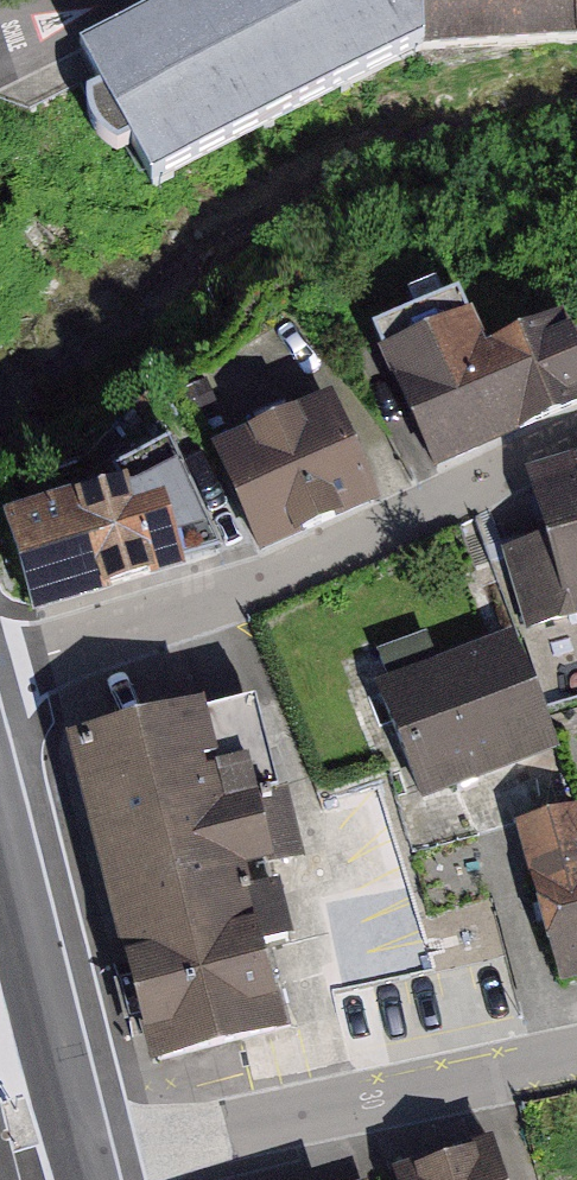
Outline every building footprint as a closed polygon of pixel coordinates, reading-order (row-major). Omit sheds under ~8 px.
[(85,50),(146,198),(421,65),(576,56),(576,0),(184,0),(85,50)] [(385,359),(433,470),(576,408),(576,382),(555,331),(484,362),(467,323),(385,359)] [(333,403),(224,446),(266,551),(375,508),(333,403)] [(538,482),(554,538),(511,550),(534,631),(576,619),(576,471),(538,482)] [(166,474),(13,513),(37,608),(190,569),(166,474)] [(513,634),(376,688),(423,806),(559,752),(513,634)] [(254,701),(78,739),(150,1070),(290,1040),(256,880),(291,872),(254,701)] [(522,828),(563,979),(576,976),(576,813),(522,828)] [(381,883),(318,900),(335,960),(397,943),(381,883)] [(401,1174),(403,1179),(512,1179),(504,1148),(401,1174)]
